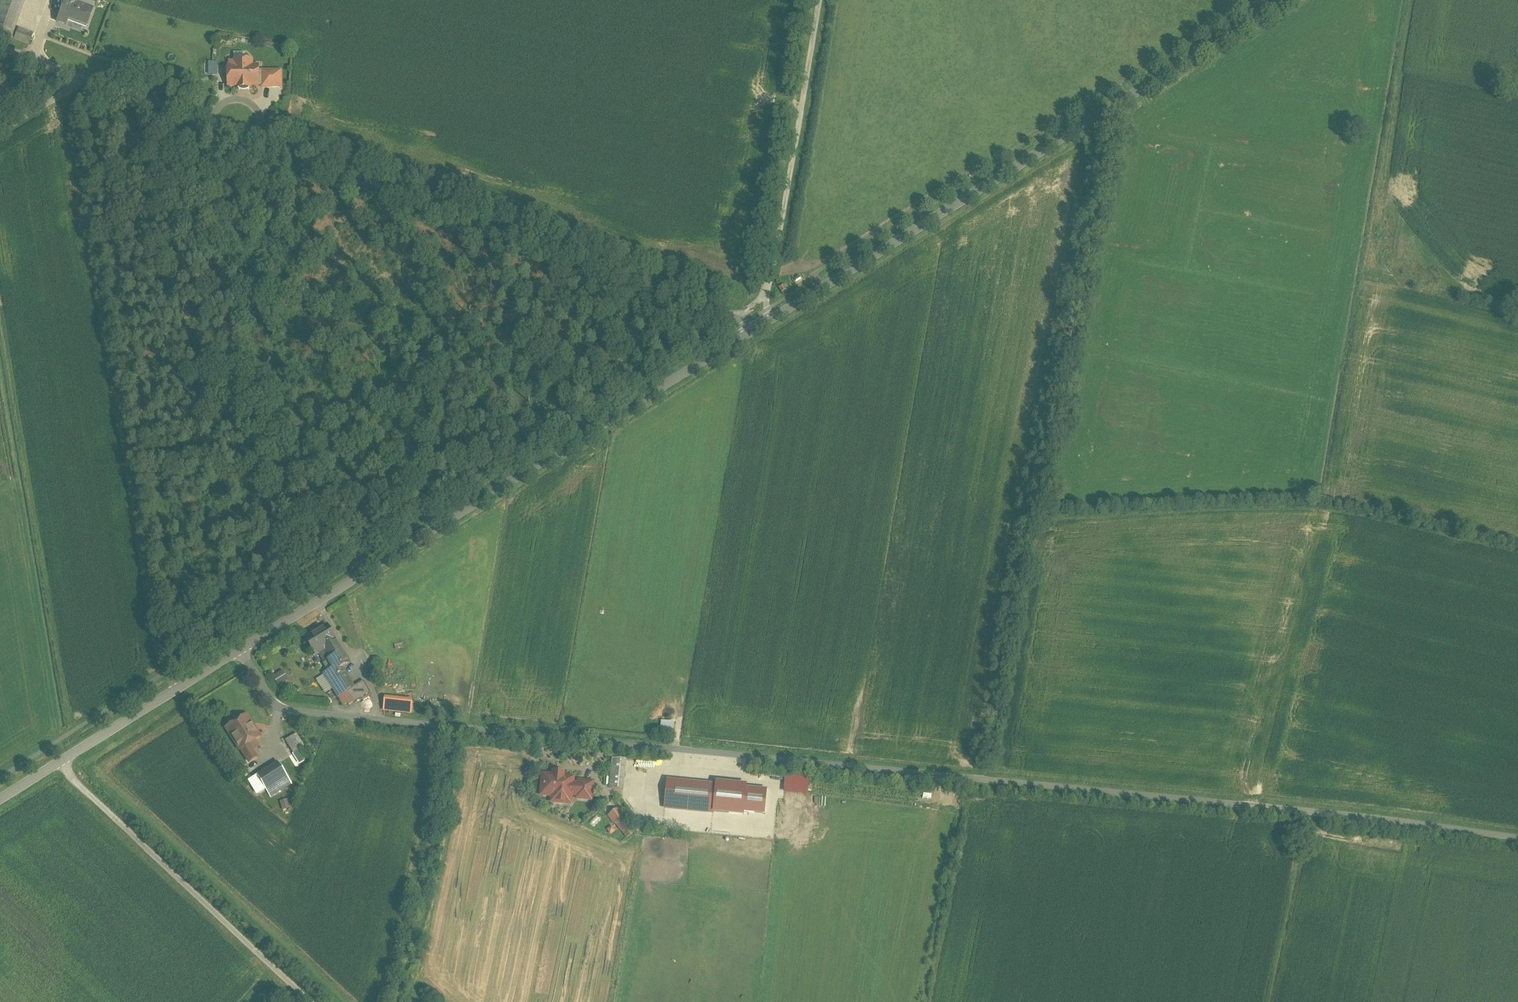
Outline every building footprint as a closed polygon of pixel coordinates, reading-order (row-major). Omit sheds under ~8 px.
[(29,46),(33,35),(19,30),(30,0),(0,0),(0,35),(29,46)] [(56,22),(66,26),(68,20),(87,27),(93,10),(77,4),(66,0),(65,0),(56,22)] [(250,63),(237,63),(235,65),(235,68),(229,68),(229,86),(239,86),(239,88),(250,88),(250,86),(258,86),(258,68),(251,68),(251,65),(250,63)] [(281,73),(263,73),(263,88),(281,88),(281,73)] [(328,626),(306,640),(314,654),(315,654),(316,656),(320,654),(325,663),(327,662),(332,671),(340,665),(342,668),(350,663),(328,626)] [(332,671),(324,675),(338,697),(347,692),(354,703),(370,693),(371,693),(364,681),(354,687),(342,668),(340,665),(332,671)] [(274,680),(281,693),(289,688),(282,676),(274,680)] [(414,696),(386,692),(384,707),(412,710),(414,696)] [(247,717),(227,729),(242,753),(243,752),(249,763),(257,759),(248,745),(255,740),(260,738),(247,717)] [(296,734),(285,741),(294,754),(304,748),(296,734)] [(626,760),(613,759),(610,789),(623,791),(626,760)] [(279,763),(258,776),(271,797),(291,784),(279,763)] [(563,777),(553,776),(553,777),(544,776),(542,795),(553,796),(552,802),(562,800),(563,797),(571,798),(571,795),(578,796),(579,785),(572,785),(573,779),(563,778),(563,777)] [(743,815),(743,812),(746,788),(746,785),(716,782),(716,785),(667,781),(665,804),(714,809),(714,812),(743,815)] [(592,784),(579,783),(579,785),(578,796),(578,799),(591,800),(592,784)] [(746,788),(743,812),(764,814),(766,790),(746,788)] [(633,833),(623,818),(625,816),(619,809),(609,816),(615,824),(616,823),(627,837),(633,833)]
